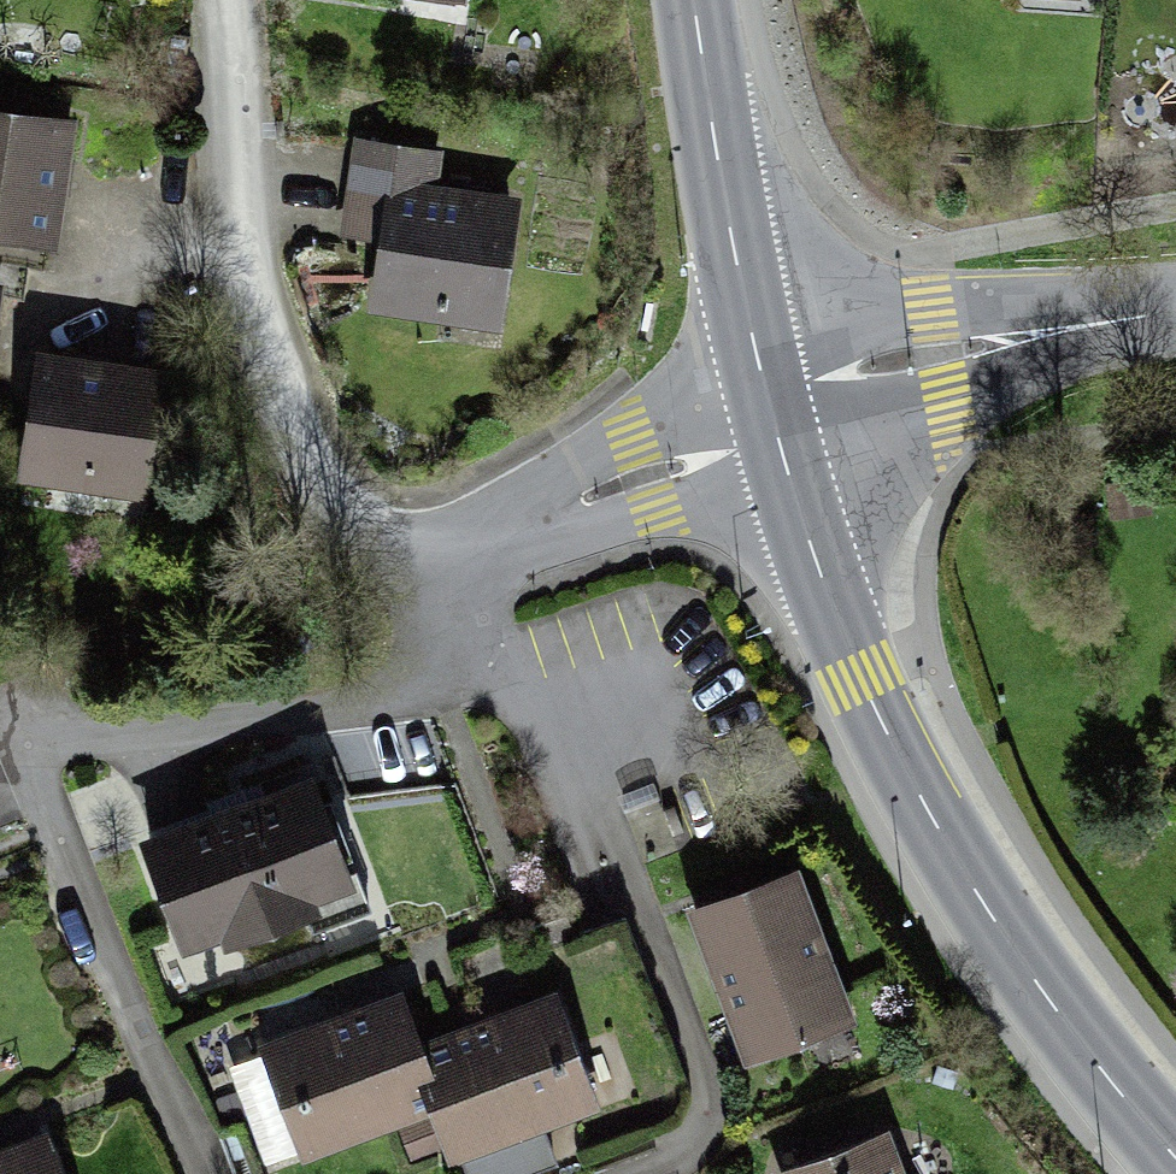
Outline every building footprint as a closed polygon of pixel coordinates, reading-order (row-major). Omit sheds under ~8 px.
[(453,19),(457,0),(354,0),(453,19)] [(74,136),(0,123),(0,262),(48,271),(61,201),(81,204),(86,176),(67,172),(74,136)] [(448,161),(352,143),(337,226),(374,233),(357,322),(494,348),(524,190),(445,175),(448,161)] [(26,366),(2,498),(125,521),(150,389),(26,366)] [(355,909),(304,764),(134,824),(184,969),(355,909)] [(854,1031),(791,878),(681,923),(744,1076),(854,1031)] [(396,1045),(441,1172),(442,1173),(517,1173),(507,1145),(582,1119),(539,995),(396,1045)] [(257,1043),(299,1163),(408,1125),(426,1173),(435,1173),(441,1172),(396,1045),(380,1000),(257,1043)] [(0,1152),(0,1173),(63,1173),(45,1132),(0,1152)] [(768,1173),(890,1173),(875,1134),(768,1173)]
